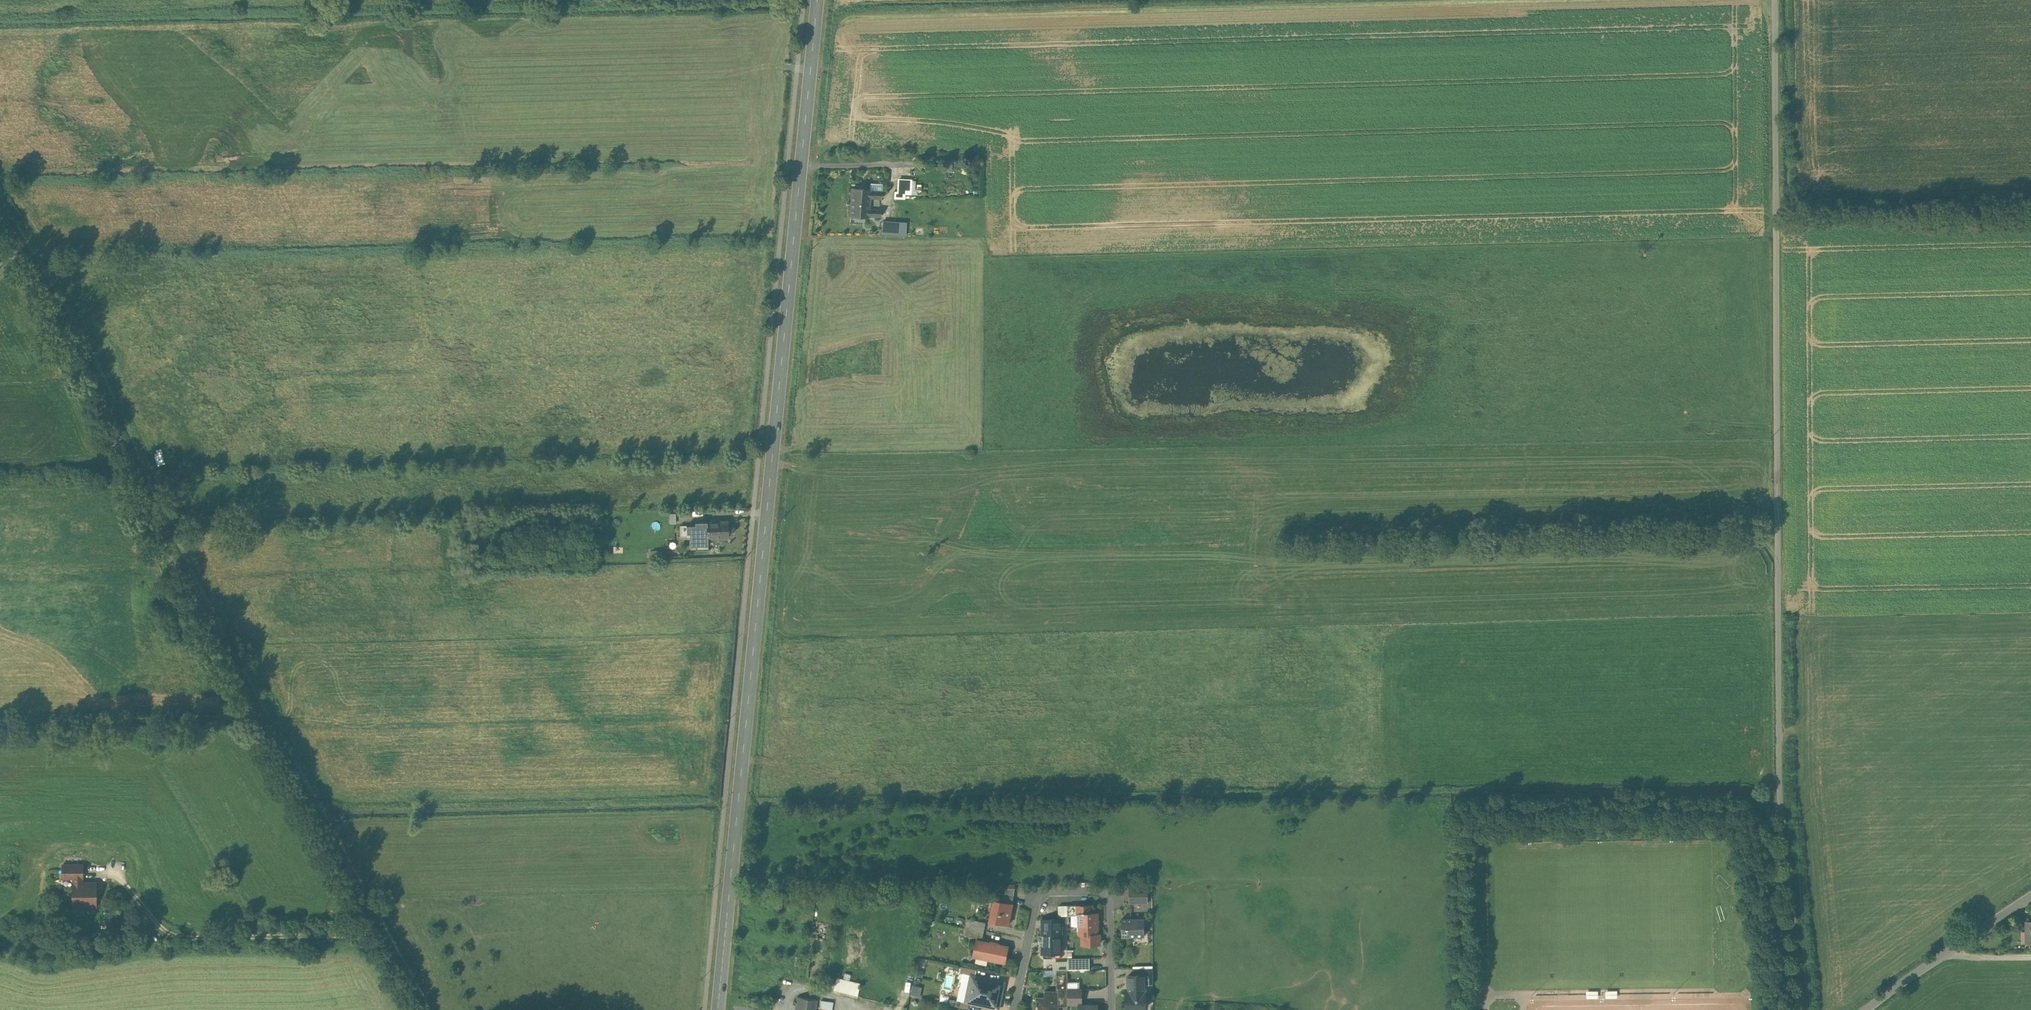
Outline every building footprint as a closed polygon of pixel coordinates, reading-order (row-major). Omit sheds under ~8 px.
[(911,181),(898,180),(898,192),(898,193),(903,193),(903,194),(911,194),(911,181)] [(870,190),(852,189),(851,202),(869,203),(870,198),(881,198),(882,192),(870,191),(870,190)] [(869,203),(851,202),(850,216),(868,217),(868,216),(880,217),(881,210),(869,209),(869,203)] [(901,223),(891,223),(883,223),(883,233),(891,233),(891,230),(901,230),(901,223)] [(727,521),(707,522),(708,538),(727,537),(727,521)] [(695,525),(686,525),(686,533),(689,533),(689,538),(690,546),(696,546),(696,550),(708,549),(708,538),(707,522),(695,522),(695,525)] [(686,533),(686,525),(680,525),(680,537),(687,536),(687,538),(689,538),(689,533),(686,533)] [(1839,716),(1830,716),(1830,738),(1840,738),(1839,716)] [(82,864),(63,864),(63,878),(73,878),(82,878),(82,864)] [(96,884),(82,884),(82,878),(73,878),(73,884),(73,905),(96,905),(96,884)] [(1015,888),(997,888),(996,894),(1013,898),(1015,888)] [(1141,894),(1130,894),(1131,903),(1141,903),(1141,894)] [(1012,904),(995,901),(991,920),(1008,923),(1012,904)] [(1067,915),(1067,905),(1059,905),(1059,915),(1067,915)] [(1077,905),(1076,905),(1067,905),(1067,915),(1077,915),(1077,913),(1077,905)] [(1092,905),(1077,905),(1077,913),(1079,913),(1080,935),(1082,935),(1083,934),(1098,934),(1097,912),(1092,912),(1092,905)] [(1131,918),(1131,919),(1122,919),(1122,918),(1122,935),(1144,935),(1144,918),(1131,918)] [(1061,919),(1043,919),(1045,919),(1045,944),(1043,944),(1043,953),(1054,953),(1054,950),(1060,950),(1060,953),(1061,953),(1061,919)] [(986,922),(972,920),(970,928),(984,931),(986,922)] [(984,931),(970,928),(969,935),(982,938),(984,931)] [(1083,934),(1082,935),(1082,944),(1088,944),(1091,947),(1094,944),(1098,944),(1098,943),(1099,941),(1100,941),(1100,934),(1098,934),(1083,934)] [(1007,947),(977,941),(975,955),(1004,961),(1007,947)] [(1090,969),(1090,959),(1077,959),(1077,960),(1077,969),(1090,969)] [(1077,960),(1067,960),(1067,962),(1067,970),(1077,969),(1077,960)] [(1067,962),(1055,962),(1055,970),(1067,970),(1067,962)] [(976,970),(962,967),(961,972),(971,975),(975,975),(976,970)] [(1153,968),(1133,968),(1133,975),(1149,974),(1149,984),(1153,984),(1153,968)] [(1067,972),(1057,972),(1057,984),(1057,989),(1067,989),(1067,972)] [(1149,984),(1149,974),(1133,975),(1128,975),(1128,990),(1126,990),(1145,990),(1145,984),(1149,984)] [(975,975),(971,975),(965,1002),(969,1003),(999,1009),(1004,982),(975,975)] [(860,984),(837,978),(834,990),(857,995),(860,984)] [(920,996),(922,987),(913,985),(911,994),(920,996)] [(1045,990),(1045,991),(1045,997),(1036,997),(1036,1002),(1036,1009),(1038,1009),(1038,1007),(1046,1007),(1046,1009),(1058,1009),(1058,1004),(1067,1004),(1067,989),(1057,989),(1057,990),(1045,990)] [(1067,989),(1067,1004),(1078,1004),(1078,1005),(1081,1005),(1081,989),(1067,989)] [(1145,990),(1126,990),(1126,1007),(1144,1007),(1145,1007),(1145,990)] [(797,997),(795,1009),(815,1009),(817,1000),(797,997)] [(821,1000),(820,1009),(832,1009),(833,1002),(821,1000)] [(965,1002),(955,1000),(954,1005),(968,1009),(969,1003),(965,1002)]
